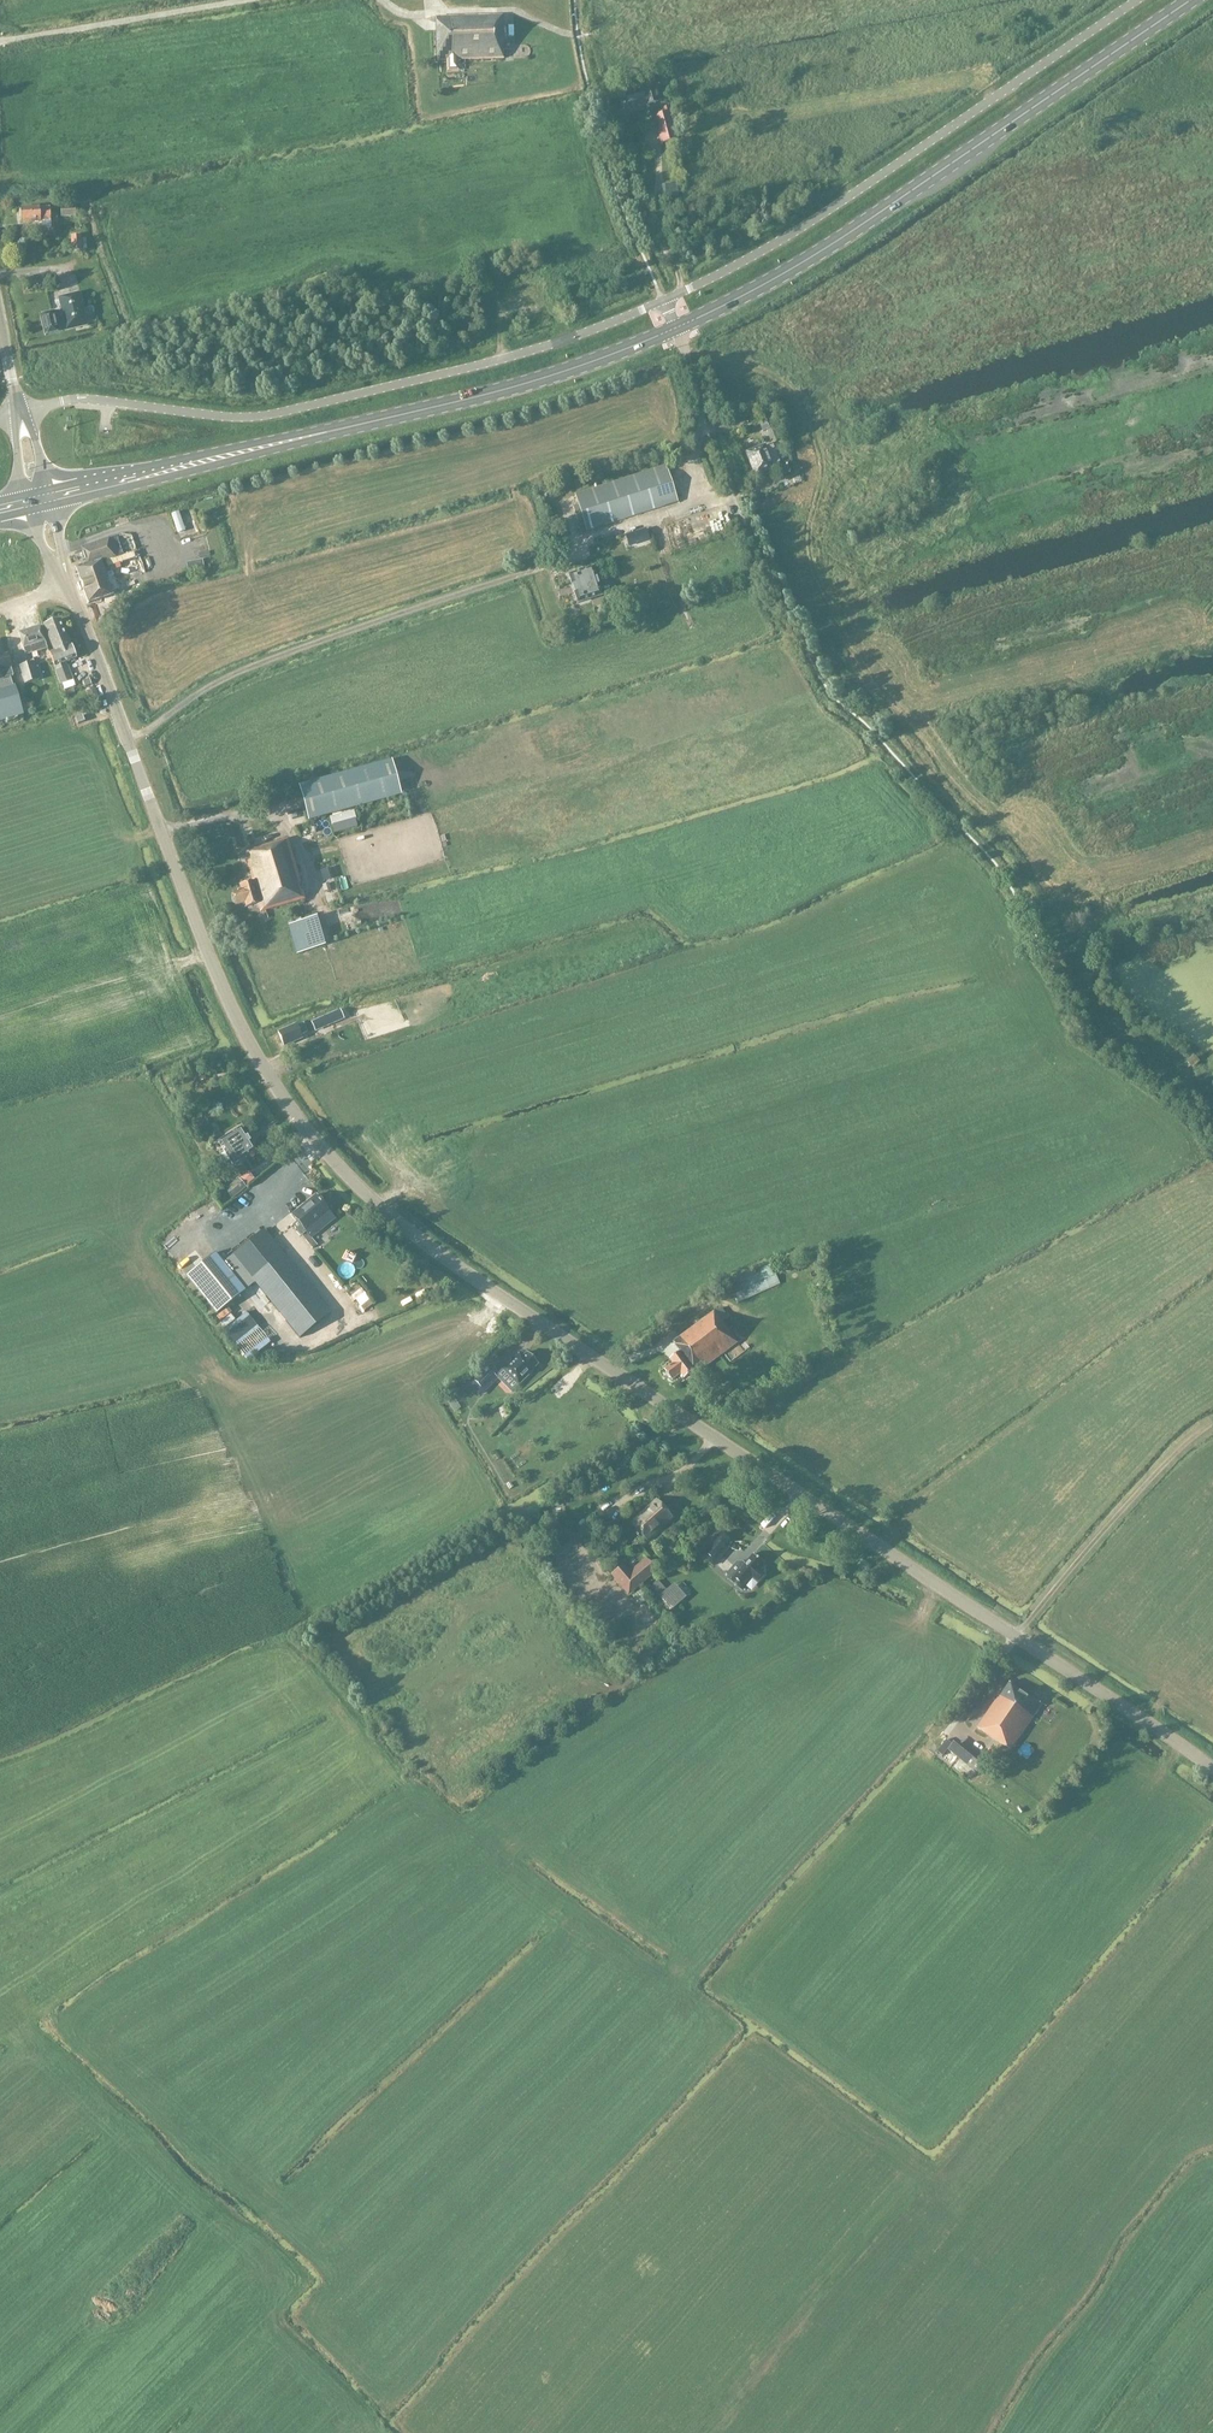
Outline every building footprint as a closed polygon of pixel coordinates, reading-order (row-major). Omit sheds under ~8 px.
[(502,58),(501,16),(435,18),(437,61),(502,58)] [(641,94),(621,100),(624,112),(659,102),(655,87),(640,91),(641,94)] [(653,116),(660,144),(677,139),(669,112),(671,111),(670,107),(664,108),(665,113),(653,116)] [(662,185),(663,198),(678,196),(677,184),(662,185)] [(50,228),(50,220),(49,207),(39,208),(19,209),(20,223),(40,221),(40,228),(50,228)] [(61,207),(61,217),(75,217),(75,207),(61,207)] [(79,235),(70,236),(71,250),(80,250),(79,235)] [(64,331),(86,325),(78,293),(57,298),(62,319),(59,320),(57,312),(39,316),(44,336),(62,331),(64,330),(64,331)] [(767,431),(771,441),(779,437),(769,411),(756,417),(763,432),(767,431)] [(764,445),(744,453),(754,476),(773,468),(772,465),(779,462),(772,445),(765,448),(764,445)] [(665,465),(611,483),(574,495),(586,531),(677,502),(665,465)] [(707,515),(688,518),(690,527),(722,522),(720,509),(706,510),(707,515)] [(670,523),(664,526),(671,543),(678,540),(670,523)] [(664,548),(670,546),(667,533),(660,535),(664,548)] [(87,603),(92,601),(111,595),(109,589),(115,587),(112,579),(107,581),(101,563),(115,558),(109,538),(80,548),(86,566),(82,567),(76,569),(87,603)] [(186,563),(187,571),(203,568),(202,560),(186,563)] [(591,567),(567,575),(576,603),(600,596),(591,567)] [(66,667),(64,662),(74,658),(59,620),(43,625),(53,652),(49,653),(56,671),(55,671),(60,685),(62,684),(64,690),(73,687),(71,681),(73,680),(68,666),(66,667)] [(22,648),(24,655),(46,648),(44,641),(39,626),(18,632),(22,648)] [(22,714),(5,656),(0,657),(0,721),(22,714)] [(39,680),(33,662),(19,666),(15,665),(18,678),(16,678),(19,686),(39,680)] [(75,677),(84,672),(80,665),(71,669),(75,677)] [(89,677),(82,680),(84,686),(91,683),(89,677)] [(94,687),(85,691),(90,702),(99,699),(94,687)] [(83,721),(81,715),(74,718),(76,724),(83,721)] [(297,786),(307,821),(400,794),(390,759),(297,786)] [(241,890),(232,893),(236,904),(244,902),(245,905),(257,902),(260,912),(304,899),(287,838),(242,851),(252,883),(240,887),(241,890)] [(314,914),(288,922),(297,952),(324,943),(314,914)] [(342,1017),(340,1010),(319,1018),(322,1025),(342,1017)] [(294,1025),(277,1033),(283,1045),(300,1038),(299,1035),(306,1032),(302,1023),(295,1026),(294,1025)] [(1187,1064),(1194,1071),(1201,1064),(1194,1058),(1187,1064)] [(240,1128),(218,1142),(232,1165),(254,1150),(240,1128)] [(240,1179),(245,1186),(254,1179),(248,1172),(240,1179)] [(225,1190),(233,1198),(245,1188),(238,1180),(225,1190)] [(317,1245),(306,1231),(328,1213),(314,1196),(292,1214),(297,1221),(292,1225),(312,1249),(317,1245)] [(255,1236),(222,1262),(245,1290),(256,1282),(299,1338),(331,1314),(270,1238),(255,1236)] [(187,1277),(216,1314),(245,1290),(216,1253),(187,1277)] [(734,1295),(738,1303),(780,1284),(772,1265),(739,1279),(740,1281),(723,1289),(727,1298),(734,1295)] [(349,1294),(356,1305),(368,1299),(361,1287),(349,1294)] [(775,1289),(744,1301),(746,1306),(777,1294),(775,1289)] [(360,1305),(364,1311),(373,1304),(368,1299),(360,1305)] [(364,1325),(370,1322),(362,1307),(356,1311),(364,1325)] [(722,1308),(715,1313),(713,1311),(672,1341),(680,1352),(670,1360),(673,1364),(665,1370),(672,1380),(680,1374),(683,1378),(694,1370),(696,1373),(737,1343),(722,1322),(728,1317),(722,1308)] [(537,1364),(526,1353),(521,1357),(518,1354),(502,1369),(518,1386),(532,1372),(531,1371),(537,1364)] [(497,1373),(489,1364),(472,1380),(484,1392),(498,1378),(495,1376),(497,1373)] [(645,1539),(669,1517),(656,1501),(631,1523),(645,1539)] [(724,1546),(730,1540),(721,1532),(701,1554),(713,1564),(727,1548),(724,1546)] [(726,1575),(730,1579),(730,1580),(741,1590),(752,1577),(758,1583),(766,1575),(759,1569),(763,1564),(752,1554),(744,1563),(743,1562),(737,1562),(726,1575)] [(610,1575),(628,1596),(657,1571),(646,1558),(631,1571),(624,1564),(610,1575)] [(666,1589),(658,1596),(670,1610),(678,1603),(666,1589)] [(1011,1750),(1041,1704),(1009,1683),(1002,1693),(1001,1691),(977,1727),(1011,1750)] [(948,1750),(977,1773),(985,1763),(957,1740),(953,1744),(948,1739),(938,1751),(943,1756),(948,1750)]
